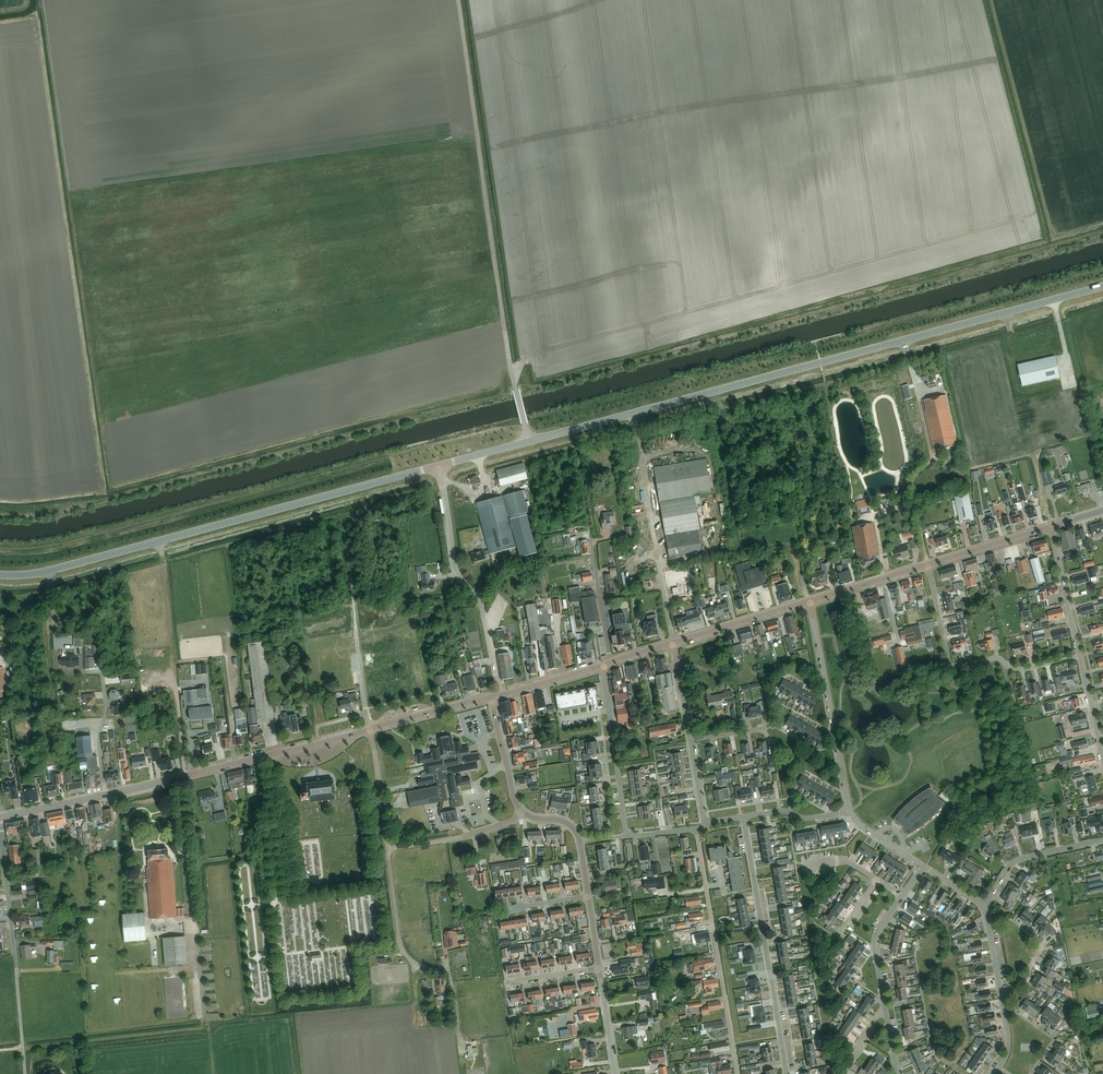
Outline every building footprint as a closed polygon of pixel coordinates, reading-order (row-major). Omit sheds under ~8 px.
[(1060,378),(1055,356),(1018,365),(1023,386),(1060,378)] [(955,440),(956,440),(946,395),(922,401),(934,451),(956,445),(955,440)] [(665,533),(700,528),(694,495),(711,493),(706,459),(654,468),(665,533)] [(523,463),(516,465),(520,481),(528,479),(523,463)] [(507,467),(496,470),(500,484),(511,481),(507,467)] [(979,475),(982,474),(981,469),(972,471),(974,480),(979,479),(979,475)] [(1050,470),(1042,472),(1045,483),(1053,481),(1052,478),(1050,470)] [(1090,493),(1094,492),(1091,483),(1077,487),(1079,494),(1083,493),(1084,498),(1091,496),(1090,493)] [(1068,492),(1065,484),(1055,487),(1057,495),(1068,492)] [(1023,487),(1017,489),(1021,501),(1026,499),(1023,487)] [(509,517),(528,512),(523,491),(504,496),(503,496),(476,503),(489,550),(483,551),(483,550),(471,554),(473,562),(485,559),(485,555),(490,554),(516,547),(511,528),(510,524),(504,501),(505,500),(509,517)] [(955,496),(956,500),(952,501),(955,515),(959,514),(960,523),(968,521),(970,528),(969,528),(971,533),(972,537),(978,535),(976,526),(978,525),(976,518),(978,518),(974,504),(971,505),(969,493),(955,496)] [(1020,513),(1017,506),(1016,504),(1019,503),(1017,497),(1012,499),(1014,507),(1019,522),(1024,520),(1025,519),(1024,517),(1023,517),(1022,513),(1020,513)] [(859,515),(871,512),(868,499),(856,502),(859,515)] [(1034,518),(1038,517),(1035,507),(1034,507),(1032,502),(1029,503),(1034,518)] [(852,503),(844,504),(845,510),(846,510),(847,516),(857,515),(856,510),(852,510),(851,509),(853,509),(852,503)] [(989,520),(986,521),(988,528),(989,528),(990,532),(995,530),(994,529),(998,527),(995,518),(994,519),(994,517),(997,516),(996,512),(994,506),(990,507),(992,512),(987,514),(989,520)] [(601,519),(603,530),(611,528),(610,522),(615,521),(613,511),(603,513),(604,518),(601,519)] [(1000,511),(996,512),(997,516),(998,519),(1001,518),(1002,521),(1003,521),(1004,525),(1005,525),(1006,526),(1010,525),(1007,515),(1003,517),(1001,511),(1000,511)] [(512,524),(510,524),(511,528),(513,528),(521,557),(537,552),(527,514),(510,518),(512,524)] [(1102,522),(1090,526),(1094,537),(1102,534),(1102,525),(1102,522)] [(852,527),(858,558),(862,558),(864,566),(876,564),(874,556),(879,555),(873,523),(852,527)] [(700,528),(665,533),(669,556),(701,551),(699,537),(708,535),(707,529),(700,530),(700,528)] [(1088,550),(1092,549),(1089,538),(1086,538),(1084,528),(1076,530),(1079,540),(1083,539),(1084,547),(1087,546),(1088,550)] [(1065,551),(1077,548),(1074,536),(1073,536),(1071,530),(1062,533),(1063,538),(1062,539),(1065,551)] [(938,547),(949,543),(947,536),(934,540),(933,538),(929,539),(931,545),(935,544),(935,543),(937,543),(938,547)] [(570,538),(563,539),(565,546),(571,545),(570,538)] [(1036,555),(1049,551),(1046,539),(1032,542),(1036,555)] [(579,546),(581,545),(582,554),(589,553),(588,548),(589,548),(588,544),(587,544),(587,540),(578,542),(579,546)] [(910,544),(903,546),(901,547),(901,548),(895,550),(897,559),(903,557),(903,558),(910,556),(908,549),(912,548),(912,549),(916,547),(914,540),(909,541),(910,544)] [(991,567),(999,565),(997,560),(996,560),(994,553),(986,556),(988,563),(984,564),(987,572),(992,570),(991,567)] [(1037,583),(1045,581),(1038,557),(1030,559),(1037,583)] [(1020,574),(1030,572),(1026,558),(1016,560),(1018,567),(1016,568),(1017,571),(1019,571),(1020,574)] [(967,573),(964,574),(968,587),(977,585),(977,582),(973,571),(975,571),(978,570),(980,569),(977,559),(964,562),(967,573)] [(820,561),(820,563),(822,570),(812,573),(812,576),(813,581),(811,581),(812,586),(815,585),(816,588),(816,587),(818,588),(820,588),(821,586),(822,586),(821,586),(828,584),(827,579),(828,579),(826,572),(831,571),(828,561),(824,562),(823,560),(820,561)] [(749,561),(734,565),(741,587),(742,591),(752,589),(751,586),(750,583),(747,584),(743,572),(751,570),(749,561)] [(848,564),(843,565),(842,565),(836,566),(838,572),(836,573),(839,585),(853,581),(849,569),(848,564)] [(751,570),(743,572),(747,584),(750,583),(751,586),(762,583),(766,581),(765,579),(766,579),(762,566),(751,570)] [(948,569),(952,581),(955,580),(954,575),(958,574),(956,567),(948,569)] [(1097,567),(1088,569),(1090,578),(1097,576),(1096,572),(1098,572),(1097,567)] [(952,581),(948,569),(941,571),(943,578),(947,577),(947,578),(951,577),(952,581)] [(586,581),(592,580),(591,572),(575,575),(575,574),(572,575),(573,580),(583,578),(583,582),(586,582),(586,581)] [(421,583),(422,592),(432,590),(436,584),(433,581),(430,582),(429,573),(422,574),(424,583),(421,583)] [(1085,574),(1085,573),(1073,576),(1074,578),(1072,578),(1073,583),(1075,583),(1075,584),(1087,581),(1087,582),(1090,581),(1088,573),(1085,574)] [(607,593),(615,591),(613,580),(611,581),(610,574),(604,575),(607,593)] [(779,574),(771,577),(773,584),(775,583),(781,581),(779,574)] [(920,588),(924,587),(923,583),(924,583),(922,577),(914,579),(916,587),(920,586),(920,588)] [(902,582),(903,590),(907,589),(908,591),(911,590),(911,589),(910,581),(902,582)] [(953,584),(954,590),(965,588),(963,582),(953,584)] [(787,583),(777,585),(780,595),(779,595),(781,602),(793,599),(791,592),(790,592),(787,583)] [(728,584),(721,587),(722,589),(723,593),(730,591),(728,584)] [(897,584),(890,586),(891,593),(895,592),(896,595),(900,595),(899,591),(897,584)] [(1050,595),(1059,593),(1057,586),(1056,586),(1048,588),(1050,595)] [(571,603),(582,601),(585,623),(588,623),(589,626),(597,625),(596,622),(599,621),(595,596),(594,596),(593,590),(581,592),(580,587),(569,589),(571,603)] [(739,592),(734,593),(737,600),(736,600),(739,609),(746,607),(744,601),(745,601),(744,598),(743,598),(741,591),(742,591),(741,587),(737,588),(739,592)] [(878,590),(863,594),(867,606),(872,605),(876,604),(877,603),(878,606),(879,606),(882,620),(890,618),(890,617),(886,598),(881,599),(878,590)] [(1046,592),(1040,593),(1041,600),(1041,601),(1042,601),(1048,600),(1046,592)] [(506,598),(507,596),(504,595),(498,609),(504,612),(510,600),(506,598)] [(953,603),(961,601),(959,595),(954,596),(955,599),(952,600),(951,595),(943,597),(945,605),(953,603)] [(723,614),(730,612),(727,603),(728,603),(727,597),(724,598),(726,603),(721,605),(720,605),(723,614)] [(543,599),(536,600),(537,610),(544,609),(543,599)] [(560,599),(552,600),(554,615),(562,614),(560,599)] [(720,605),(721,605),(720,599),(717,600),(719,605),(714,607),(713,607),(716,616),(723,614),(720,605)] [(713,607),(714,607),(713,601),(710,602),(712,607),(706,609),(709,619),(716,616),(713,607)] [(536,603),(526,605),(529,627),(539,625),(536,603)] [(953,603),(945,605),(946,612),(954,610),(953,603)] [(1082,616),(1095,612),(1093,604),(1080,608),(1080,609),(1079,610),(1080,615),(1082,614),(1082,616)] [(701,620),(700,616),(699,615),(703,614),(701,607),(697,608),(697,609),(692,610),(693,615),(684,617),(684,618),(676,620),(679,628),(687,625),(687,624),(701,620)] [(1048,611),(1049,616),(1050,620),(1063,617),(1062,609),(1061,609),(1060,608),(1048,611)] [(624,614),(613,616),(616,633),(612,634),(614,645),(618,645),(625,644),(625,643),(632,642),(630,630),(629,630),(628,623),(626,624),(624,614)] [(656,614),(651,616),(647,616),(648,621),(647,621),(648,622),(645,623),(646,626),(645,627),(645,632),(647,631),(647,636),(648,636),(652,636),(652,635),(658,634),(655,620),(657,618),(656,614)] [(787,619),(784,620),(788,634),(797,632),(798,632),(797,630),(795,621),(794,622),(793,616),(787,617),(787,619)] [(963,632),(967,631),(964,617),(957,619),(958,622),(960,622),(961,626),(950,628),(951,635),(963,633),(963,632)] [(778,630),(779,630),(776,620),(766,623),(769,633),(778,630)] [(776,621),(779,630),(778,630),(774,632),(776,637),(783,635),(781,628),(782,627),(779,620),(776,621)] [(1102,629),(1102,624),(1099,625),(1090,627),(1092,634),(1094,633),(1100,632),(1100,629),(1102,629)] [(761,637),(765,636),(762,625),(754,627),(755,631),(754,631),(756,635),(760,634),(761,637)] [(922,642),(919,625),(912,626),(906,628),(907,630),(903,631),(900,632),(902,640),(907,639),(908,645),(922,642)] [(746,640),(753,638),(751,628),(738,631),(741,644),(747,643),(746,640)] [(498,640),(505,638),(504,635),(505,635),(504,629),(497,631),(498,636),(497,636),(498,640)] [(1033,632),(1035,642),(1046,640),(1044,629),(1033,632)] [(1064,637),(1068,636),(1067,630),(1066,630),(1065,629),(1052,632),(1054,640),(1064,637)] [(1032,632),(1025,634),(1026,637),(1027,643),(1034,642),(1032,632)] [(82,633),(73,634),(74,638),(74,647),(82,647),(82,638),(82,633)] [(875,646),(892,642),(891,634),(881,637),(873,639),(875,646)] [(552,635),(545,637),(550,669),(557,668),(552,635)] [(790,636),(785,638),(789,653),(794,652),(790,636)] [(541,637),(538,638),(539,640),(543,670),(544,670),(548,669),(550,669),(545,637),(541,637)] [(969,639),(966,639),(961,640),(953,642),(954,649),(962,647),(962,644),(967,643),(969,652),(969,651),(969,652),(972,651),(969,639)] [(994,649),(992,639),(985,641),(980,642),(981,647),(986,646),(987,650),(994,649)] [(591,651),(592,651),(591,640),(581,642),(582,649),(578,649),(579,655),(580,655),(581,660),(583,661),(586,660),(587,659),(592,658),(591,651)] [(1102,641),(1102,640),(1094,642),(1095,649),(1098,649),(1102,648),(1102,641)] [(248,644),(253,681),(255,699),(250,700),(251,705),(256,704),(256,707),(248,708),(251,732),(250,732),(252,742),(256,741),(264,740),(263,731),(261,731),(261,727),(258,727),(258,720),(275,717),(274,713),(274,707),(270,680),(265,641),(248,644)] [(1013,646),(1015,653),(1026,651),(1025,643),(1013,646)] [(571,658),(573,658),(570,644),(561,646),(563,659),(565,659),(566,665),(572,664),(571,658)] [(738,645),(732,646),(733,652),(735,657),(741,655),(738,645)] [(526,647),(527,649),(522,650),(524,660),(527,659),(528,665),(529,674),(537,673),(535,663),(535,664),(534,658),(533,658),(531,646),(526,647)] [(902,646),(892,648),(896,668),(904,666),(906,666),(902,646)] [(501,680),(513,678),(509,653),(497,655),(501,680)] [(75,654),(67,654),(67,657),(62,657),(62,665),(67,665),(67,667),(75,667),(75,665),(79,665),(79,657),(75,657),(75,654)] [(92,667),(94,667),(94,657),(86,657),(86,669),(92,669),(92,667)] [(661,657),(656,658),(659,671),(668,669),(667,665),(668,664),(667,663),(667,662),(665,657),(661,658),(661,657)] [(649,661),(640,662),(642,672),(645,672),(645,675),(648,674),(649,677),(655,676),(655,675),(654,670),(651,671),(649,661)] [(196,674),(207,673),(206,664),(195,664),(196,674)] [(628,679),(639,677),(637,671),(636,671),(635,665),(626,667),(628,673),(627,673),(628,679)] [(472,674),(462,677),(465,687),(467,687),(468,691),(476,689),(473,676),(476,675),(474,668),(471,669),(472,674)] [(613,680),(609,681),(612,695),(614,695),(616,706),(617,709),(616,709),(618,720),(631,718),(627,693),(619,694),(617,681),(622,680),(619,669),(612,671),(613,676),(612,676),(613,680)] [(1076,676),(1077,676),(1076,671),(1074,671),(1074,670),(1061,673),(1063,681),(1076,678),(1076,676)] [(482,671),(476,672),(477,677),(477,678),(478,678),(481,689),(484,688),(484,689),(488,688),(487,681),(486,681),(485,678),(484,678),(483,675),(482,671)] [(671,672),(655,675),(658,689),(662,712),(676,709),(672,686),(674,686),(671,672)] [(446,696),(459,693),(456,682),(447,685),(445,674),(435,676),(437,687),(441,686),(442,690),(444,690),(446,696)] [(121,676),(122,684),(136,683),(135,675),(121,676)] [(783,679),(778,688),(783,690),(781,693),(784,694),(785,692),(784,692),(790,682),(783,679)] [(1048,679),(1042,680),(1045,691),(1051,690),(1051,693),(1052,693),(1055,693),(1055,692),(1053,685),(1050,686),(1048,679)] [(1036,681),(1029,683),(1032,694),(1038,692),(1039,695),(1040,696),(1043,695),(1042,695),(1041,688),(1038,689),(1036,681)] [(790,682),(784,692),(785,692),(788,694),(787,696),(790,698),(791,695),(790,695),(795,686),(790,682)] [(1027,701),(1031,700),(1028,691),(1025,692),(1024,684),(1017,686),(1019,696),(1026,695),(1027,701)] [(190,720),(213,718),(212,706),(210,707),(210,706),(209,706),(208,694),(207,694),(207,686),(201,687),(201,689),(199,689),(199,695),(198,690),(184,691),(184,695),(181,696),(181,700),(184,700),(185,709),(190,709),(190,711),(189,711),(189,712),(190,712),(190,720)] [(790,695),(791,695),(794,697),(793,700),(795,701),(797,698),(796,698),(801,689),(795,686),(790,695)] [(598,706),(598,703),(600,703),(597,687),(555,694),(558,710),(591,704),(592,711),(604,709),(603,705),(598,706)] [(121,696),(125,695),(124,691),(120,692),(119,691),(116,689),(115,689),(112,690),(111,691),(109,694),(109,695),(110,698),(110,699),(113,701),(114,701),(118,700),(119,700),(121,697),(121,696)] [(796,698),(797,698),(800,700),(799,703),(801,704),(802,702),(802,701),(807,692),(801,689),(796,698)] [(727,702),(733,701),(731,690),(725,691),(725,693),(711,696),(710,692),(709,693),(709,696),(707,697),(710,708),(713,707),(713,706),(722,704),(721,702),(727,701),(727,702)] [(537,708),(546,706),(543,691),(536,692),(537,694),(535,694),(535,697),(537,708)] [(802,701),(802,702),(806,704),(804,706),(807,708),(808,705),(807,705),(813,696),(807,692),(802,701)] [(351,703),(358,702),(356,693),(349,694),(350,699),(340,701),(342,709),(351,707),(351,703)] [(525,716),(535,713),(532,699),(531,700),(530,693),(522,695),(524,704),(523,705),(525,716)] [(87,700),(87,704),(84,705),(84,710),(92,710),(91,705),(95,705),(94,697),(90,698),(89,694),(83,695),(83,701),(87,700)] [(807,705),(808,705),(811,707),(810,709),(813,711),(814,708),(819,699),(813,696),(807,705)] [(1072,707),(1080,705),(1078,698),(1071,699),(1072,707)] [(120,705),(122,705),(121,701),(114,702),(114,706),(112,706),(113,711),(114,711),(114,715),(121,714),(120,705)] [(513,717),(519,715),(516,701),(510,702),(509,701),(501,703),(502,708),(501,709),(503,717),(512,715),(513,717)] [(754,707),(756,717),(762,716),(760,709),(764,708),(762,701),(759,701),(759,702),(757,703),(757,706),(754,707)] [(756,717),(754,707),(748,708),(747,704),(744,705),(745,711),(748,711),(750,718),(756,717)] [(236,726),(237,736),(234,736),(235,745),(243,744),(242,733),(248,733),(245,708),(235,709),(237,726),(236,726)] [(657,710),(649,710),(649,713),(648,713),(649,718),(661,717),(660,712),(657,712),(657,710)] [(298,727),(303,726),(302,718),(297,719),(296,715),(295,711),(283,713),(284,719),(283,719),(284,722),(280,722),(281,727),(284,726),(285,729),(292,727),(293,732),(299,731),(298,727)] [(1072,725),(1087,722),(1085,714),(1084,714),(1083,712),(1077,713),(1078,715),(1070,717),(1072,725)] [(790,715),(785,724),(790,727),(788,729),(790,731),(792,728),(791,728),(796,718),(790,715)] [(509,718),(503,719),(503,720),(506,736),(512,734),(511,730),(513,729),(512,721),(509,722),(509,718)] [(796,718),(791,728),(792,728),(795,730),(794,733),(796,734),(798,732),(797,731),(802,722),(796,718)] [(797,731),(798,732),(801,733),(799,736),(802,737),(803,735),(802,734),(808,725),(802,722),(797,731)] [(658,735),(677,732),(675,723),(649,728),(650,735),(649,736),(650,741),(658,739),(658,735)] [(215,724),(209,725),(210,730),(211,734),(213,733),(216,732),(217,732),(216,728),(215,724)] [(802,734),(803,735),(807,737),(805,739),(808,741),(809,738),(808,738),(814,728),(808,725),(802,734)] [(1060,739),(1066,737),(1063,725),(1057,727),(1060,739)] [(808,738),(809,738),(813,740),(811,743),(813,744),(815,741),(814,741),(819,732),(814,728),(808,738)] [(814,741),(815,741),(818,743),(817,746),(819,747),(821,745),(820,744),(825,735),(819,732),(814,741)] [(230,742),(231,742),(230,734),(221,736),(223,749),(231,748),(230,742)] [(421,778),(417,779),(419,785),(432,783),(432,786),(406,791),(410,807),(425,804),(440,801),(439,813),(439,816),(440,816),(440,812),(441,812),(442,812),(444,801),(447,800),(444,784),(448,783),(450,793),(452,800),(450,800),(452,808),(460,806),(461,806),(457,786),(471,783),(470,779),(469,777),(462,779),(460,771),(478,768),(477,762),(478,760),(480,759),(479,752),(478,751),(470,753),(469,753),(468,750),(467,746),(467,745),(461,747),(460,741),(455,742),(454,741),(453,740),(452,740),(451,735),(437,738),(438,742),(437,742),(434,747),(434,748),(431,748),(432,752),(431,754),(431,755),(423,756),(422,752),(416,753),(417,755),(416,755),(415,756),(416,763),(417,763),(422,762),(422,763),(424,764),(425,764),(426,771),(422,772),(421,775),(421,778)] [(91,736),(77,737),(79,758),(87,757),(89,775),(85,775),(86,781),(85,782),(85,783),(86,784),(87,789),(87,790),(91,789),(91,788),(96,788),(102,787),(100,775),(99,773),(97,755),(93,756),(91,736)] [(598,748),(599,748),(598,741),(588,743),(588,739),(580,740),(581,746),(586,746),(586,749),(587,749),(598,748)] [(1074,751),(1088,747),(1086,739),(1072,743),(1074,751)] [(517,745),(525,744),(525,740),(520,741),(509,743),(510,749),(518,747),(517,745)] [(766,741),(759,742),(760,752),(763,751),(764,756),(768,755),(767,751),(766,741)] [(204,754),(214,751),(212,742),(205,743),(206,745),(202,746),(204,754)] [(726,754),(733,753),(731,743),(724,744),(726,754)] [(743,753),(746,753),(748,762),(755,760),(754,754),(750,755),(750,752),(749,743),(742,744),(743,753)] [(716,754),(715,746),(706,747),(708,758),(716,757),(717,761),(721,761),(720,754),(716,754)] [(588,756),(583,757),(583,760),(591,759),(590,756),(599,754),(598,748),(587,749),(588,753),(588,756)] [(173,765),(176,764),(174,759),(172,760),(171,757),(162,759),(160,749),(152,751),(153,762),(158,761),(159,765),(159,767),(161,766),(162,770),(167,769),(167,770),(168,769),(169,770),(172,770),(172,769),(173,768),(173,765)] [(520,762),(525,761),(524,756),(526,755),(526,751),(522,752),(522,753),(519,753),(513,754),(515,763),(520,762)] [(670,752),(667,752),(668,756),(670,755),(671,758),(671,760),(683,758),(682,752),(671,754),(670,752)] [(1093,755),(1093,754),(1080,757),(1079,757),(1073,758),(1074,764),(1081,762),(1081,765),(1094,762),(1094,760),(1095,760),(1094,755),(1093,755)] [(1072,755),(1066,756),(1061,758),(1063,764),(1073,762),(1072,755)] [(133,768),(147,766),(146,756),(132,758),(133,768)] [(671,758),(668,759),(669,762),(671,762),(672,765),(672,767),(684,765),(683,758),(671,760),(671,758)] [(591,762),(584,763),(584,766),(589,765),(590,772),(602,770),(601,764),(591,765),(591,762)] [(640,769),(629,770),(629,777),(641,775),(640,773),(640,770),(643,770),(642,766),(639,767),(640,769)] [(251,768),(243,769),(247,786),(248,791),(248,792),(249,793),(250,793),(251,793),(252,793),(253,793),(253,792),(254,792),(254,791),(254,790),(254,789),(253,785),(253,782),(254,782),(254,779),(256,779),(255,773),(253,773),(251,768)] [(114,781),(120,780),(119,773),(115,774),(114,769),(112,769),(114,781)] [(240,783),(245,782),(242,769),(235,771),(238,783),(237,783),(238,787),(241,787),(240,783)] [(65,784),(68,784),(70,794),(84,791),(83,781),(73,783),(73,782),(72,770),(63,771),(61,771),(61,774),(62,784),(65,784)] [(588,779),(586,779),(586,782),(594,781),(593,778),(602,777),(602,770),(590,772),(591,775),(587,776),(588,779)] [(235,788),(238,787),(237,783),(238,783),(235,771),(227,773),(230,785),(231,789),(234,788),(233,785),(234,784),(235,788)] [(672,779),(669,779),(670,782),(670,783),(673,783),(672,780),(684,778),(683,771),(673,773),(671,773),(672,779)] [(520,783),(532,781),(531,773),(519,775),(519,777),(517,778),(518,782),(520,782),(520,783)] [(641,775),(629,777),(630,783),(642,782),(641,780),(641,777),(644,777),(643,773),(640,773),(641,775)] [(58,785),(62,784),(61,774),(55,775),(52,775),(52,776),(53,780),(53,785),(46,787),(48,797),(60,795),(58,785)] [(802,775),(797,784),(801,787),(799,790),(802,791),(803,788),(802,788),(808,779),(802,775)] [(1089,792),(1098,790),(1094,775),(1085,777),(1087,783),(1081,785),(1082,789),(1088,788),(1089,792)] [(767,786),(764,786),(763,783),(761,783),(759,776),(755,776),(757,787),(761,787),(763,797),(768,796),(767,786)] [(335,789),(336,789),(336,788),(335,788),(334,779),(327,780),(326,779),(326,780),(320,781),(320,778),(316,779),(316,781),(314,782),(313,781),(313,782),(306,783),(308,792),(301,793),(301,800),(308,799),(309,802),(315,801),(315,802),(316,802),(316,801),(322,800),(322,801),(322,800),(328,799),(328,800),(329,800),(329,799),(336,799),(335,789)] [(674,786),(685,784),(684,778),(672,780),(673,783),(673,785),(670,786),(671,789),(674,788),(674,786)] [(642,782),(630,783),(631,788),(631,790),(643,788),(642,786),(642,783),(645,783),(644,779),(641,780),(642,782)] [(808,779),(802,788),(803,788),(806,790),(805,793),(807,794),(809,792),(808,791),(814,782),(808,779)] [(749,789),(745,789),(747,799),(753,799),(752,793),(752,791),(756,790),(754,780),(750,781),(750,785),(748,785),(749,789)] [(4,782),(3,782),(5,793),(11,792),(12,799),(18,798),(17,791),(18,791),(16,781),(8,782),(7,781),(4,782)] [(808,791),(809,792),(812,794),(811,796),(813,797),(815,795),(814,794),(819,785),(814,782),(808,791)] [(741,785),(735,786),(736,791),(736,795),(740,795),(741,799),(741,800),(747,799),(745,789),(742,790),(741,785)] [(814,794),(815,795),(818,797),(816,800),(819,801),(820,798),(825,789),(819,785),(814,794)] [(598,786),(589,787),(590,794),(599,793),(598,786)] [(643,788),(631,790),(632,797),(644,795),(643,790),(646,790),(645,786),(642,786),(643,788)] [(907,804),(903,808),(900,812),(898,814),(893,819),(901,825),(903,827),(907,836),(916,830),(924,825),(932,818),(937,813),(939,811),(945,803),(938,797),(936,795),(931,787),(922,792),(920,794),(914,798),(907,804)] [(37,788),(23,791),(26,804),(39,802),(37,788)] [(209,804),(217,802),(215,792),(213,792),(212,789),(199,792),(201,800),(204,799),(205,801),(208,800),(209,804)] [(715,794),(716,801),(724,800),(724,799),(723,791),(723,789),(713,790),(714,794),(715,794)] [(820,798),(824,800),(822,803),(825,804),(826,802),(825,801),(831,792),(825,789),(820,798)] [(233,795),(231,796),(230,791),(226,792),(228,803),(234,803),(233,795)] [(943,791),(939,796),(947,802),(948,802),(951,797),(943,791)] [(559,808),(559,805),(560,797),(556,796),(557,793),(550,792),(549,800),(552,801),(551,807),(559,808)] [(825,801),(826,802),(830,804),(828,806),(830,808),(832,805),(831,804),(836,796),(831,792),(825,801)] [(599,793),(590,794),(591,802),(600,800),(599,793)] [(571,804),(572,796),(565,794),(565,798),(560,797),(559,805),(559,808),(566,810),(567,803),(571,804)] [(1089,801),(1090,807),(1102,804),(1102,803),(1102,802),(1102,797),(1101,796),(1092,798),(1089,799),(1089,801)] [(685,805),(680,805),(682,817),(689,816),(687,805),(689,804),(688,801),(685,802),(685,805)] [(649,805),(638,806),(639,813),(650,811),(650,806),(653,806),(652,802),(649,803),(649,805)] [(102,819),(102,816),(103,816),(101,803),(90,805),(92,814),(89,815),(90,822),(102,819)] [(675,803),(671,804),(672,807),(674,807),(676,818),(682,817),(680,805),(675,806),(675,803)] [(83,830),(88,830),(88,828),(87,822),(86,818),(84,807),(76,809),(79,820),(83,819),(84,824),(83,826),(83,830)] [(600,807),(592,808),(593,815),(601,814),(600,807)] [(1082,818),(1089,817),(1087,808),(1080,809),(1082,818)] [(73,827),(76,827),(75,814),(74,814),(73,809),(66,811),(68,819),(71,819),(73,827)] [(104,823),(114,821),(111,809),(104,810),(105,817),(103,817),(104,823)] [(442,812),(441,812),(442,816),(442,817),(443,823),(459,820),(457,809),(442,812)] [(55,825),(66,823),(64,811),(47,814),(48,822),(41,823),(43,837),(45,844),(51,843),(50,835),(51,835),(50,828),(55,827),(55,825)] [(650,811),(639,813),(640,820),(651,818),(651,820),(655,819),(654,816),(651,816),(650,811)] [(601,814),(593,815),(594,822),(602,821),(601,814)] [(1097,832),(1101,830),(1102,831),(1102,818),(1102,815),(1096,817),(1096,818),(1089,820),(1090,827),(1095,826),(1097,832)] [(1065,834),(1073,832),(1071,825),(1075,824),(1074,817),(1068,818),(1069,822),(1062,823),(1065,834)] [(41,825),(40,825),(39,818),(30,820),(33,837),(42,836),(41,826),(41,825)] [(1013,818),(1008,821),(1009,825),(1010,827),(1009,827),(1010,831),(1011,833),(1017,830),(1016,828),(1015,826),(1017,825),(1015,822),(1013,818)] [(1052,827),(1056,827),(1054,819),(1050,820),(1051,824),(1045,825),(1048,836),(1054,835),(1052,827)] [(22,830),(27,828),(25,820),(7,824),(8,835),(23,832),(22,830)] [(602,821),(594,822),(595,829),(603,828),(602,821)] [(846,822),(839,824),(842,837),(844,837),(843,832),(848,831),(846,822)] [(1023,836),(1038,833),(1036,822),(1031,823),(1032,825),(1021,827),(1023,836)] [(839,824),(833,825),(834,834),(839,833),(840,837),(842,837),(839,824)] [(827,839),(829,839),(826,826),(820,827),(820,828),(817,829),(818,833),(821,833),(822,836),(826,835),(827,839)] [(768,829),(759,830),(760,837),(769,835),(769,834),(768,830),(773,830),(773,827),(767,828),(768,829)] [(987,828),(982,831),(987,839),(992,836),(987,828)] [(505,836),(496,838),(497,845),(501,844),(506,843),(505,839),(517,837),(516,829),(509,830),(508,832),(504,832),(505,836)] [(553,830),(546,831),(547,839),(552,838),(552,843),(555,843),(555,838),(553,838),(553,830)] [(560,830),(553,830),(553,838),(555,838),(559,838),(559,842),(562,842),(561,838),(560,830)] [(535,831),(527,832),(528,840),(534,839),(534,844),(537,844),(536,839),(535,839),(535,831)] [(542,831),(535,831),(535,839),(536,839),(541,839),(541,843),(544,843),(543,839),(542,839),(542,831)] [(816,831),(809,832),(811,841),(815,840),(816,845),(818,844),(816,831)] [(770,842),(770,841),(769,837),(777,836),(777,833),(769,834),(769,835),(760,837),(761,844),(770,842)] [(803,833),(796,834),(797,843),(802,842),(803,847),(805,846),(803,833)] [(1008,838),(1003,841),(1006,848),(1016,843),(1013,835),(1012,836),(1011,834),(1007,836),(1008,838)] [(681,839),(680,839),(682,850),(683,850),(684,856),(690,855),(692,855),(691,850),(689,850),(687,838),(684,839),(683,838),(681,838),(681,839)] [(771,849),(771,848),(770,844),(779,843),(779,840),(770,841),(770,842),(761,844),(763,850),(771,849)] [(862,843),(854,854),(856,855),(859,852),(862,854),(867,846),(862,843)] [(647,846),(646,844),(641,845),(641,847),(640,847),(642,860),(650,859),(648,846),(647,846)] [(991,857),(996,851),(987,844),(982,850),(983,850),(982,852),(985,855),(987,853),(991,857)] [(19,845),(9,846),(11,862),(15,864),(21,863),(19,845)] [(746,889),(741,856),(732,858),(731,852),(726,852),(725,845),(709,848),(711,862),(717,861),(718,865),(720,865),(719,860),(723,860),(724,864),(728,863),(728,867),(724,868),(724,870),(729,869),(730,875),(725,876),(726,878),(730,877),(731,883),(727,884),(727,886),(732,885),(733,891),(746,889)] [(867,846),(862,854),(866,857),(864,860),(866,861),(873,850),(867,846)] [(771,849),(763,850),(764,857),(772,856),(772,855),(777,854),(777,850),(780,850),(780,847),(776,847),(771,848),(771,849)] [(957,862),(961,856),(955,852),(954,854),(944,847),(939,855),(950,862),(953,859),(957,862)] [(147,867),(149,888),(151,917),(185,915),(184,906),(177,907),(174,866),(178,865),(177,860),(174,861),(171,857),(169,857),(168,848),(149,850),(149,858),(150,859),(149,859),(149,867),(147,867)] [(606,848),(598,849),(599,856),(607,855),(606,848)] [(873,850),(866,861),(867,862),(870,859),(873,861),(878,855),(879,854),(873,850)] [(772,856),(764,857),(765,864),(773,863),(773,858),(778,857),(777,854),(772,855),(772,856)] [(885,865),(890,857),(885,854),(883,856),(881,855),(876,863),(878,864),(877,865),(879,866),(882,863),(885,865)] [(607,855),(599,856),(600,863),(608,862),(607,855)] [(696,857),(685,859),(687,868),(691,868),(692,872),(698,871),(696,857)] [(890,857),(885,865),(889,867),(887,871),(888,872),(896,861),(890,857)] [(896,861),(888,872),(890,873),(893,870),(896,872),(901,865),(896,861)] [(974,884),(983,871),(968,861),(963,870),(966,872),(967,871),(971,873),(967,880),(969,881),(968,882),(972,884),(973,883),(974,884)] [(608,862),(600,863),(601,871),(609,869),(608,862)] [(469,865),(466,865),(467,871),(467,875),(475,874),(476,879),(477,879),(478,885),(484,884),(483,876),(482,873),(479,873),(478,873),(477,869),(475,869),(474,863),(468,864),(469,865)] [(782,867),(773,868),(774,875),(783,873),(782,869),(787,868),(787,865),(781,866),(782,867)] [(901,865),(896,872),(900,875),(898,878),(900,879),(907,868),(901,865)] [(851,868),(847,873),(852,877),(856,871),(851,868)] [(1032,881),(1035,876),(1030,872),(1028,875),(1021,871),(1019,874),(1018,876),(1027,882),(1029,879),(1032,881)] [(783,873),(774,875),(775,882),(784,880),(783,875),(788,874),(788,872),(783,873)] [(1087,879),(1088,883),(1090,892),(1091,892),(1102,889),(1102,882),(1101,875),(1087,879)] [(572,876),(569,877),(570,881),(571,881),(572,889),(579,888),(578,880),(573,881),(572,876)] [(614,880),(603,881),(604,892),(617,890),(616,886),(621,885),(619,876),(613,877),(614,880)] [(1025,884),(1027,882),(1018,876),(1017,877),(1017,878),(1015,881),(1027,889),(1028,886),(1025,884)] [(565,877),(563,878),(564,882),(566,890),(572,889),(571,881),(570,881),(566,882),(565,877)] [(656,877),(643,879),(645,888),(657,886),(658,889),(665,888),(664,878),(659,878),(656,879),(656,877)] [(784,880),(775,882),(777,888),(785,887),(785,886),(785,882),(789,881),(789,879),(784,880)] [(927,892),(932,883),(925,879),(920,887),(920,888),(918,891),(920,893),(922,889),(927,892)] [(18,887),(14,888),(15,895),(23,894),(22,889),(22,886),(26,885),(26,888),(27,888),(27,890),(43,888),(42,881),(26,883),(26,882),(21,882),(18,882),(18,887)] [(532,888),(527,888),(528,896),(535,895),(534,887),(535,887),(534,882),(531,883),(532,888)] [(847,885),(852,888),(858,893),(862,887),(855,882),(852,886),(848,883),(847,885)] [(1019,895),(1020,893),(1017,891),(1019,888),(1010,882),(1009,883),(1009,884),(1007,887),(1019,895)] [(500,890),(495,891),(496,898),(503,897),(502,890),(503,890),(502,885),(499,886),(500,890)] [(858,893),(852,888),(847,885),(845,887),(849,890),(847,893),(854,898),(858,893)] [(785,887),(777,888),(778,895),(786,894),(786,893),(786,889),(791,888),(790,886),(785,886),(785,887)] [(1017,897),(1019,895),(1007,887),(1005,890),(1004,890),(1003,892),(1013,898),(1014,895),(1017,897)] [(944,900),(948,894),(942,890),(934,902),(936,904),(938,900),(943,903),(945,900),(944,900)] [(786,894),(778,895),(779,902),(788,901),(787,896),(792,895),(791,892),(786,893),(786,894)] [(1005,904),(1006,904),(1003,908),(1007,911),(1010,907),(1011,908),(1014,903),(1011,901),(1013,898),(1003,892),(1002,893),(1003,894),(1000,897),(1007,902),(1005,904)] [(850,903),(854,898),(847,893),(845,896),(841,894),(839,896),(850,903)] [(918,894),(914,900),(919,903),(923,897),(918,894)] [(699,902),(701,902),(700,897),(698,897),(698,896),(686,898),(687,906),(699,904),(699,902)] [(847,909),(850,903),(839,896),(838,898),(842,900),(840,903),(840,904),(844,907),(847,909)] [(737,899),(732,900),(733,902),(738,901),(738,906),(747,905),(746,898),(738,899),(737,899)] [(950,905),(946,911),(949,913),(951,911),(953,913),(956,910),(958,911),(963,904),(958,900),(953,906),(950,905)] [(840,904),(840,903),(837,902),(835,905),(831,902),(829,904),(840,912),(844,907),(840,904)] [(929,902),(926,908),(931,911),(935,906),(929,902)] [(916,914),(920,908),(912,903),(908,909),(916,914)] [(836,917),(840,912),(829,904),(828,906),(832,909),(830,913),(836,917)] [(738,906),(733,907),(734,909),(739,908),(740,912),(740,913),(748,912),(747,905),(738,906)] [(788,908),(780,909),(781,916),(789,914),(789,913),(788,909),(793,908),(793,906),(788,907),(788,908)] [(968,918),(974,910),(968,906),(962,914),(968,918)] [(1024,910),(1019,917),(1022,920),(1023,921),(1030,913),(1028,910),(1030,908),(1028,906),(1026,908),(1025,907),(1023,909),(1024,910)] [(929,916),(932,917),(932,918),(935,914),(934,914),(931,912),(931,913),(924,908),(922,912),(929,916)] [(563,909),(557,910),(558,917),(559,917),(563,917),(563,921),(566,921),(565,916),(563,909)] [(557,910),(550,911),(551,918),(556,918),(557,922),(560,922),(559,917),(558,917),(557,910)] [(605,919),(602,920),(603,928),(609,927),(612,926),(611,922),(611,920),(610,915),(618,914),(618,910),(603,913),(604,917),(605,919)] [(145,912),(123,913),(125,940),(147,939),(145,912)] [(545,912),(538,914),(539,921),(540,921),(544,920),(545,925),(547,924),(547,920),(546,920),(545,918),(545,912)] [(689,918),(685,919),(686,923),(689,923),(702,921),(701,919),(703,919),(702,914),(700,914),(700,912),(688,914),(689,918)] [(740,912),(735,913),(735,914),(735,916),(735,917),(736,920),(741,919),(741,920),(749,919),(748,912),(740,913),(740,912)] [(1029,925),(1037,914),(1035,912),(1033,915),(1030,913),(1023,921),(1025,923),(1025,922),(1029,925)] [(789,914),(781,916),(782,922),(790,921),(790,920),(789,916),(794,915),(794,913),(789,913),(789,914)] [(833,923),(836,917),(830,913),(827,916),(823,913),(822,915),(819,919),(827,925),(830,921),(833,923)] [(901,919),(903,921),(909,925),(913,918),(905,913),(901,919)] [(538,914),(531,915),(532,922),(538,921),(538,926),(541,925),(540,921),(539,921),(538,914)] [(618,914),(610,915),(611,920),(613,920),(614,926),(620,925),(618,915),(618,914)] [(1039,926),(1046,918),(1041,914),(1032,925),(1035,927),(1037,924),(1039,926)] [(26,925),(31,924),(31,922),(34,921),(35,927),(43,926),(41,916),(30,917),(30,916),(21,918),(21,919),(17,919),(18,925),(20,924),(20,926),(23,925),(24,926),(26,926),(26,925)] [(958,916),(954,923),(957,925),(962,918),(958,916)] [(526,918),(520,919),(521,927),(522,927),(526,926),(526,931),(529,930),(528,926),(527,926),(526,918)] [(921,924),(925,927),(926,924),(923,922),(917,918),(915,920),(921,924)] [(1040,935),(1049,924),(1051,922),(1046,918),(1039,926),(1042,928),(1038,933),(1040,935)] [(520,919),(513,920),(515,928),(519,927),(520,932),(522,931),(522,927),(521,927),(520,919)] [(741,919),(736,920),(736,923),(741,922),(742,927),(750,926),(749,919),(741,920),(741,919)] [(790,921),(782,922),(783,929),(792,928),(791,927),(791,923),(795,922),(795,919),(790,920),(790,921)] [(513,920),(507,921),(508,929),(509,929),(512,928),(513,933),(516,932),(515,928),(513,920)] [(507,921),(500,923),(501,930),(506,929),(507,934),(509,933),(509,929),(508,929),(507,921)] [(971,933),(979,929),(975,922),(967,927),(971,933)] [(1053,929),(1054,928),(1049,924),(1040,935),(1042,936),(1044,934),(1047,936),(1050,933),(1053,929)] [(792,928),(783,929),(785,936),(789,936),(793,935),(792,929),(796,929),(796,926),(791,927),(792,928)] [(954,932),(952,933),(953,936),(956,934),(956,935),(964,931),(962,928),(954,932)] [(446,947),(458,946),(456,932),(454,932),(454,931),(446,932),(446,933),(444,933),(446,947)] [(697,943),(710,940),(709,933),(707,933),(707,931),(695,934),(697,943)] [(165,966),(188,964),(186,936),(163,938),(165,966)] [(847,938),(845,941),(851,945),(862,953),(866,947),(858,942),(856,946),(852,943),(853,942),(850,940),(852,938),(849,936),(847,938)] [(786,942),(778,943),(779,950),(787,948),(787,947),(786,943),(791,942),(790,940),(786,941),(786,942)] [(63,941),(42,941),(42,945),(54,945),(54,949),(58,949),(58,951),(63,951),(63,941)] [(633,954),(643,953),(641,943),(636,944),(635,941),(627,942),(628,949),(631,948),(632,953),(633,953),(633,954)] [(974,943),(972,943),(973,945),(974,950),(983,949),(982,941),(974,943)] [(23,959),(33,958),(32,949),(37,949),(36,944),(31,945),(21,946),(21,952),(22,952),(23,959)] [(649,953),(644,954),(644,957),(653,955),(652,951),(651,944),(647,945),(649,953)] [(858,958),(862,953),(851,945),(849,947),(853,950),(851,953),(858,958)] [(510,954),(520,952),(519,946),(509,947),(510,954)] [(892,952),(893,952),(892,955),(898,957),(899,953),(901,954),(902,948),(894,946),(892,952)] [(585,947),(582,948),(584,961),(590,960),(589,952),(586,953),(585,950),(586,950),(585,947)] [(787,948),(779,950),(780,956),(788,955),(788,954),(788,950),(792,949),(792,947),(790,947),(787,947),(787,948)] [(746,950),(742,951),(743,958),(745,958),(755,956),(754,949),(746,950)] [(567,950),(564,950),(564,951),(564,953),(565,954),(565,956),(566,964),(573,963),(572,955),(568,956),(568,952),(567,950)] [(1049,950),(1046,955),(1049,957),(1047,960),(1056,965),(1060,960),(1056,958),(1057,955),(1049,950)] [(47,951),(47,963),(59,962),(59,956),(58,956),(58,951),(55,951),(47,951)] [(550,953),(546,953),(549,967),(555,966),(554,958),(551,959),(550,956),(550,953)] [(788,955),(780,956),(781,963),(790,962),(789,961),(789,956),(793,956),(793,953),(788,954),(788,955)] [(854,964),(858,958),(851,953),(849,957),(845,954),(843,956),(854,964)] [(971,953),(964,955),(964,960),(973,959),(974,963),(983,961),(982,954),(976,955),(972,956),(971,953)] [(532,956),(529,956),(531,970),(538,969),(536,961),(533,961),(532,958),(533,958),(532,956)] [(746,962),(744,962),(744,965),(746,965),(756,963),(755,956),(745,958),(746,962)] [(851,969),(854,964),(843,956),(842,958),(846,961),(843,964),(847,967),(851,969)] [(689,969),(690,970),(694,969),(694,971),(706,969),(705,967),(713,965),(712,963),(714,963),(713,960),(712,960),(712,958),(693,962),(693,964),(692,964),(692,963),(691,963),(691,964),(689,964),(688,966),(689,969)] [(622,965),(613,966),(614,975),(628,972),(627,967),(631,967),(630,964),(630,963),(635,963),(634,959),(630,959),(629,959),(621,960),(622,965)] [(790,962),(781,963),(782,970),(791,969),(790,963),(794,963),(795,963),(798,963),(798,961),(794,961),(794,960),(789,961),(790,962)] [(898,964),(895,965),(896,971),(905,969),(904,966),(908,965),(907,960),(898,962),(898,964)] [(1054,970),(1056,965),(1047,960),(1046,963),(1043,962),(1041,964),(1054,970)] [(978,975),(987,973),(986,966),(977,967),(977,964),(969,966),(970,972),(977,971),(978,975)] [(1056,972),(1054,970),(1041,964),(1040,966),(1045,969),(1043,972),(1053,977),(1056,972)] [(854,971),(851,969),(847,967),(845,970),(841,968),(838,971),(842,974),(840,977),(847,982),(854,971)] [(1034,975),(1033,977),(1043,982),(1044,979),(1048,981),(1049,979),(1036,972),(1034,975)] [(786,983),(795,982),(793,974),(785,976),(786,980),(784,980),(785,984),(786,983)] [(649,976),(638,978),(636,978),(637,986),(639,986),(639,988),(650,986),(649,976)] [(438,979),(436,980),(437,993),(440,992),(440,996),(444,996),(444,992),(446,992),(444,979),(443,979),(442,977),(437,978),(438,979)] [(833,978),(832,980),(836,983),(833,987),(838,991),(841,987),(843,988),(847,982),(840,977),(837,981),(833,978)] [(1041,985),(1043,982),(1033,977),(1032,978),(1032,979),(1030,982),(1043,989),(1044,987),(1041,985)] [(749,980),(747,980),(747,983),(750,983),(750,987),(760,985),(759,978),(749,980)] [(715,979),(703,981),(704,989),(705,994),(714,993),(713,987),(716,987),(716,986),(718,985),(717,980),(715,981),(715,979)] [(978,987),(988,985),(986,979),(977,980),(978,987)] [(589,994),(587,982),(580,984),(582,991),(588,990),(589,994)] [(787,987),(786,987),(786,991),(787,990),(796,989),(795,982),(786,983),(787,987)] [(1056,982),(1053,987),(1062,992),(1065,987),(1060,985),(1056,982)] [(568,999),(572,999),(570,985),(563,986),(564,994),(568,994),(568,999)] [(750,987),(748,987),(749,994),(761,992),(760,985),(750,987)] [(552,988),(545,989),(547,997),(550,997),(551,1003),(554,1002),(553,996),(552,988)] [(653,1000),(652,997),(651,989),(638,991),(639,998),(641,998),(641,999),(647,998),(648,1001),(651,1000),(652,1010),(658,1009),(656,999),(653,1000)] [(788,994),(787,995),(788,998),(789,998),(797,996),(797,994),(796,989),(787,990),(788,994)] [(535,991),(528,992),(529,1000),(532,1000),(533,1004),(533,1005),(536,1005),(536,1002),(536,999),(535,991)] [(978,996),(977,997),(978,1000),(979,1001),(981,1001),(981,1000),(992,998),(991,991),(980,993),(980,995),(978,996)] [(524,993),(517,994),(518,1002),(525,1001),(524,993)] [(864,993),(863,995),(867,998),(864,1001),(871,1006),(875,1001),(864,993)] [(1025,993),(1020,1000),(1023,1002),(1020,1007),(1024,1009),(1023,1010),(1025,1011),(1031,1002),(1029,1000),(1031,997),(1025,993)] [(517,994),(510,995),(511,1003),(515,1002),(515,1005),(516,1008),(519,1007),(519,1005),(518,1002),(517,994)] [(432,997),(432,999),(433,1006),(434,1006),(435,1011),(439,1010),(439,1007),(439,1006),(440,1005),(439,996),(432,997)] [(789,1001),(788,1002),(789,1005),(798,1003),(797,996),(789,998),(789,1001)] [(868,1011),(857,1004),(856,1004),(848,998),(846,1001),(854,1007),(855,1006),(859,1009),(857,1012),(861,1015),(864,1017),(868,1011)] [(1031,1002),(1025,1011),(1027,1012),(1027,1011),(1030,1014),(1038,1002),(1040,1000),(1038,999),(1037,1001),(1036,1001),(1034,1003),(1031,1002)] [(710,1014),(709,1010),(720,1008),(720,1007),(722,1006),(721,1001),(719,1002),(719,1000),(708,1002),(708,1005),(704,1006),(704,1008),(701,1009),(702,1016),(710,1014)] [(1038,1002),(1030,1014),(1034,1016),(1033,1017),(1035,1018),(1041,1009),(1038,1007),(1040,1004),(1042,1001),(1040,1000),(1038,1002)] [(868,1011),(871,1006),(864,1001),(862,1004),(858,1002),(857,1004),(868,1011)] [(983,1002),(974,1003),(974,1007),(976,1006),(977,1013),(981,1012),(992,1010),(991,1003),(983,1005),(983,1002)] [(1043,1023),(1051,1011),(1052,1009),(1047,1006),(1045,1009),(1041,1014),(1044,1016),(1041,1021),(1043,1023)] [(597,1015),(599,1014),(598,1009),(596,1010),(596,1008),(579,1011),(580,1021),(587,1020),(587,1018),(589,1017),(590,1022),(596,1021),(596,1019),(598,1019),(597,1015)] [(763,1008),(755,1009),(756,1016),(764,1015),(763,1008)] [(809,1015),(809,1013),(808,1008),(799,1009),(800,1013),(799,1014),(799,1017),(801,1017),(809,1015)] [(1098,1009),(1087,1011),(1088,1018),(1099,1016),(1098,1010),(1098,1009)] [(848,1011),(847,1013),(858,1020),(861,1015),(857,1012),(854,1010),(852,1013),(848,1011)] [(1050,1023),(1056,1015),(1051,1011),(1043,1023),(1045,1024),(1047,1021),(1050,1023)] [(854,1025),(858,1020),(847,1013),(845,1015),(849,1017),(847,1021),(854,1025)] [(983,1022),(980,1023),(981,1026),(984,1026),(991,1024),(991,1021),(996,1020),(995,1013),(984,1015),(985,1022),(983,1022)] [(756,1020),(754,1020),(754,1024),(766,1022),(764,1015),(756,1016),(756,1020)] [(802,1024),(810,1022),(809,1015),(801,1017),(801,1021),(800,1021),(800,1024),(802,1024)] [(1053,1029),(1061,1018),(1056,1015),(1050,1023),(1053,1025),(1051,1028),(1053,1029)] [(705,1029),(708,1028),(709,1032),(712,1031),(712,1030),(724,1028),(723,1027),(725,1027),(724,1022),(723,1022),(723,1020),(704,1023),(705,1024),(700,1024),(700,1029),(705,1029)] [(850,1031),(854,1025),(847,1021),(845,1024),(841,1021),(839,1023),(850,1031)] [(803,1031),(811,1030),(810,1022),(802,1024),(802,1028),(801,1028),(802,1031),(803,1031)] [(846,1036),(850,1031),(839,1023),(838,1025),(842,1028),(839,1031),(836,1029),(834,1033),(841,1038),(844,1034),(846,1036)] [(575,1024),(568,1025),(570,1036),(577,1035),(575,1024)] [(991,1024),(984,1026),(984,1029),(986,1029),(987,1035),(999,1033),(997,1026),(992,1027),(991,1024)] [(634,1026),(622,1028),(624,1039),(634,1038),(633,1035),(633,1033),(637,1032),(636,1026),(636,1025),(634,1026)] [(804,1038),(813,1037),(811,1030),(803,1031),(804,1035),(802,1035),(803,1038),(804,1038)] [(587,1040),(581,1041),(582,1049),(586,1048),(588,1057),(596,1056),(595,1048),(596,1048),(595,1043),(588,1044),(587,1040)] [(714,1052),(729,1049),(728,1043),(726,1043),(726,1042),(710,1045),(711,1050),(713,1049),(714,1052)] [(985,1042),(982,1047),(990,1053),(993,1048),(985,1042)] [(1067,1050),(1066,1052),(1064,1050),(1066,1047),(1061,1043),(1060,1044),(1057,1042),(1054,1047),(1057,1049),(1055,1052),(1063,1057),(1065,1054),(1068,1056),(1069,1056),(1071,1053),(1070,1052),(1067,1050)] [(806,1048),(805,1049),(805,1052),(806,1052),(815,1050),(814,1043),(805,1044),(806,1048)] [(763,1055),(772,1054),(771,1047),(762,1048),(763,1054),(758,1054),(759,1057),(763,1056),(763,1055)] [(918,1047),(909,1052),(911,1057),(920,1053),(918,1047)] [(982,1047),(978,1052),(987,1058),(990,1053),(982,1047)] [(654,1064),(666,1062),(664,1050),(652,1052),(652,1054),(650,1054),(652,1063),(654,1062),(654,1064)] [(807,1055),(806,1056),(806,1059),(807,1059),(808,1063),(807,1063),(808,1066),(809,1066),(817,1065),(815,1050),(806,1052),(807,1055)] [(978,1052),(975,1057),(983,1063),(987,1058),(978,1052)] [(1060,1062),(1063,1057),(1055,1052),(1053,1054),(1050,1052),(1048,1054),(1060,1062)] [(920,1053),(911,1057),(913,1062),(923,1058),(920,1053)] [(765,1062),(773,1061),(772,1054),(763,1055),(763,1056),(764,1060),(759,1061),(760,1064),(765,1063),(765,1062)] [(1056,1067),(1060,1062),(1048,1054),(1046,1057),(1050,1059),(1048,1061),(1056,1067)] [(872,1058),(868,1064),(875,1069),(879,1064),(881,1065),(883,1062),(875,1056),(873,1059),(872,1058)] [(718,1073),(724,1073),(731,1073),(730,1064),(722,1066),(720,1057),(710,1059),(711,1065),(716,1064),(718,1073)] [(975,1057),(972,1062),(980,1068),(983,1063),(975,1057)] [(923,1058),(913,1062),(916,1068),(925,1064),(923,1058)] [(972,1062),(968,1067),(976,1073),(980,1068),(972,1062)] [(863,1073),(864,1073),(872,1073),(873,1072),(876,1073),(878,1073),(879,1072),(875,1069),(868,1064),(864,1070),(866,1071),(863,1073)] [(925,1064),(916,1068),(918,1073),(927,1069),(925,1064)]
